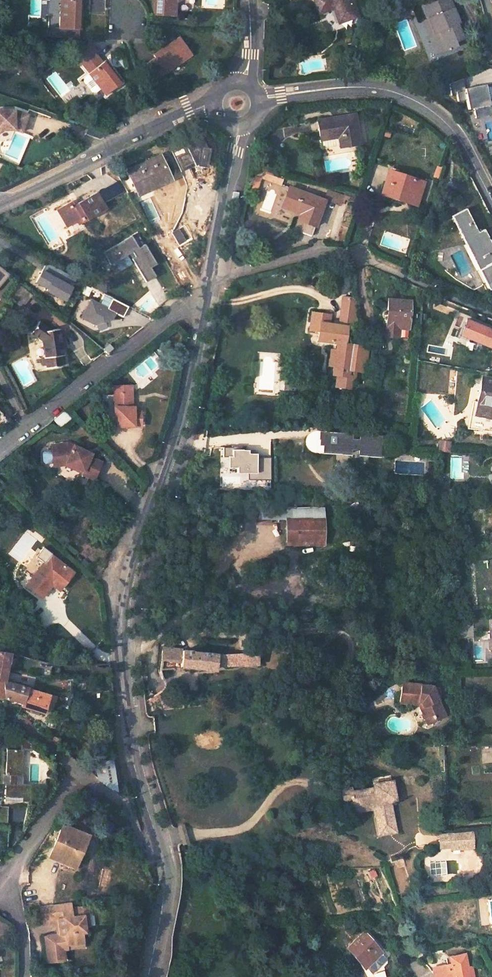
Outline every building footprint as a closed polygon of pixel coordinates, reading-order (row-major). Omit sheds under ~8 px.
[(59,26),(80,27),(82,0),(61,0),(59,26)] [(154,13),(176,15),(176,0),(155,0),(154,13)] [(341,24),(356,18),(350,0),(313,0),(319,16),(336,10),(341,24)] [(397,8),(413,3),(413,0),(394,0),(397,8)] [(437,54),(456,47),(455,44),(462,41),(456,25),(458,24),(450,0),(438,0),(424,5),(434,33),(429,34),(437,54)] [(191,52),(179,36),(155,53),(156,56),(147,63),(156,76),(165,70),(166,72),(191,52)] [(95,52),(87,41),(71,53),(79,64),(83,61),(95,52)] [(103,60),(95,52),(83,61),(90,70),(89,71),(89,72),(84,76),(84,80),(92,90),(96,90),(101,86),(106,93),(122,80),(106,59),(103,60)] [(147,72),(138,74),(141,82),(150,80),(147,72)] [(465,89),(462,79),(448,84),(451,95),(456,94),(458,102),(467,100),(468,109),(473,108),(476,118),(491,115),(486,84),(465,89)] [(13,127),(20,130),(26,112),(13,107),(0,109),(0,128),(13,127)] [(317,122),(320,141),(321,140),(338,138),(339,145),(340,148),(359,144),(354,115),(317,122)] [(339,145),(338,138),(321,140),(322,148),(339,145)] [(127,170),(117,175),(130,198),(138,194),(171,181),(160,156),(127,170)] [(382,192),(416,203),(424,181),(390,170),(382,192)] [(281,184),(283,177),(266,173),(262,177),(281,184)] [(295,219),(292,229),(311,236),(316,227),(324,201),(289,188),(282,208),(300,214),(298,220),(295,219)] [(328,189),(324,201),(341,206),(345,195),(328,189)] [(71,202),(57,210),(67,227),(81,220),(83,223),(106,210),(97,193),(74,206),(71,202)] [(478,269),(491,262),(491,247),(483,229),(477,232),(465,208),(451,215),(478,269)] [(138,248),(131,236),(103,252),(110,264),(116,261),(132,252),(135,257),(132,258),(133,261),(146,282),(156,276),(150,267),(156,264),(145,244),(138,248)] [(132,252),(116,261),(120,268),(133,261),(132,258),(135,257),(132,252)] [(478,269),(489,291),(491,290),(491,262),(478,269)] [(10,274),(0,267),(0,288),(10,274)] [(67,301),(75,286),(43,270),(36,285),(67,301)] [(15,280),(5,293),(20,305),(31,293),(15,280)] [(334,389),(348,391),(349,383),(353,380),(353,374),(355,374),(362,376),(366,351),(342,348),(344,328),(354,329),(354,323),(353,322),(355,302),(340,300),(337,328),(326,327),(327,318),(309,317),(307,334),(316,335),(315,344),(335,346),(334,355),(333,356),(335,356),(334,367),(332,367),(332,368),(331,378),(335,378),(334,389)] [(385,333),(396,337),(397,328),(408,329),(411,302),(388,300),(387,310),(386,310),(385,310),(384,311),(383,311),(382,312),(382,313),(382,316),(382,317),(383,318),(383,319),(384,319),(385,319),(386,320),(386,327),(385,333)] [(122,318),(108,306),(91,327),(105,338),(122,318)] [(466,318),(459,334),(491,348),(491,329),(466,318)] [(59,330),(49,331),(38,322),(31,332),(43,341),(45,359),(43,360),(44,366),(46,366),(47,370),(62,367),(61,358),(63,357),(61,346),(65,346),(63,330),(59,330)] [(332,368),(332,367),(334,367),(335,356),(333,356),(334,355),(328,354),(326,368),(332,368)] [(491,418),(491,413),(491,380),(481,378),(474,415),(491,418)] [(128,407),(128,392),(113,393),(114,426),(140,426),(140,412),(133,411),(133,407),(132,407),(128,407)] [(358,453),(380,455),(382,438),(359,436),(359,440),(351,439),(351,435),(314,432),(313,450),(350,453),(350,449),(358,450),(358,453)] [(438,451),(449,452),(449,441),(438,440),(438,451)] [(66,464),(84,473),(83,475),(95,480),(102,464),(92,459),(91,458),(87,457),(88,453),(69,445),(68,444),(52,446),(53,450),(55,463),(55,465),(66,464)] [(250,448),(223,449),(223,456),(229,456),(229,467),(237,466),(237,473),(246,473),(246,480),(269,480),(269,458),(256,458),(255,453),(250,453),(250,448)] [(55,463),(53,450),(47,451),(45,454),(46,462),(49,464),(55,463)] [(448,481),(439,481),(440,491),(449,491),(448,481)] [(248,519),(256,519),(262,498),(253,497),(248,519)] [(315,519),(324,519),(324,509),(315,508),(315,519)] [(286,541),(323,541),(324,519),(315,519),(287,519),(286,541)] [(51,557),(41,570),(27,588),(41,599),(56,582),(64,588),(74,575),(51,557)] [(166,649),(163,673),(181,675),(182,668),(215,670),(215,665),(258,664),(257,654),(212,655),(184,652),(184,651),(166,649)] [(7,670),(10,655),(0,653),(0,669),(7,670)] [(96,678),(112,678),(110,665),(95,665),(96,678)] [(22,705),(27,689),(4,682),(5,698),(22,705)] [(420,707),(426,720),(443,712),(431,686),(401,682),(399,702),(417,704),(417,702),(420,702),(422,706),(420,707)] [(50,695),(27,689),(21,708),(45,715),(48,702),(54,704),(55,697),(50,696),(50,695)] [(48,702),(45,715),(50,716),(54,704),(48,702)] [(443,712),(426,720),(427,724),(445,716),(443,712)] [(26,739),(18,732),(16,745),(26,746),(26,739)] [(476,743),(476,755),(485,754),(491,754),(491,742),(491,741),(476,743)] [(21,751),(7,750),(6,776),(11,776),(10,785),(5,785),(4,798),(15,798),(21,799),(22,786),(16,786),(17,777),(19,777),(21,751)] [(116,783),(115,773),(114,765),(104,766),(95,767),(96,778),(102,783),(107,786),(113,790),(118,792),(116,783)] [(378,833),(394,830),(394,829),(389,801),(394,800),(391,781),(372,784),(373,787),(349,791),(349,788),(340,789),(343,809),(352,808),(373,804),(374,808),(378,833)] [(24,786),(22,786),(21,799),(15,798),(15,802),(23,802),(24,786)] [(374,808),(373,804),(352,808),(352,812),(374,808)] [(110,805),(107,819),(117,821),(118,811),(110,805)] [(74,868),(87,836),(63,826),(50,858),(74,868)] [(440,850),(475,849),(474,831),(440,833),(440,850)] [(58,918),(60,933),(48,935),(50,951),(67,948),(67,944),(83,942),(82,932),(82,931),(81,926),(85,925),(83,915),(87,915),(86,905),(72,907),(71,902),(56,904),(58,918)] [(56,904),(39,906),(41,920),(58,918),(56,904)] [(371,975),(372,975),(373,976),(393,976),(389,962),(382,951),(364,931),(348,945),(354,952),(351,954),(371,975)] [(372,955),(364,963),(366,966),(374,958),(372,955)] [(432,976),(471,976),(470,970),(466,971),(464,957),(448,960),(449,966),(430,969),(431,976),(432,976)]
